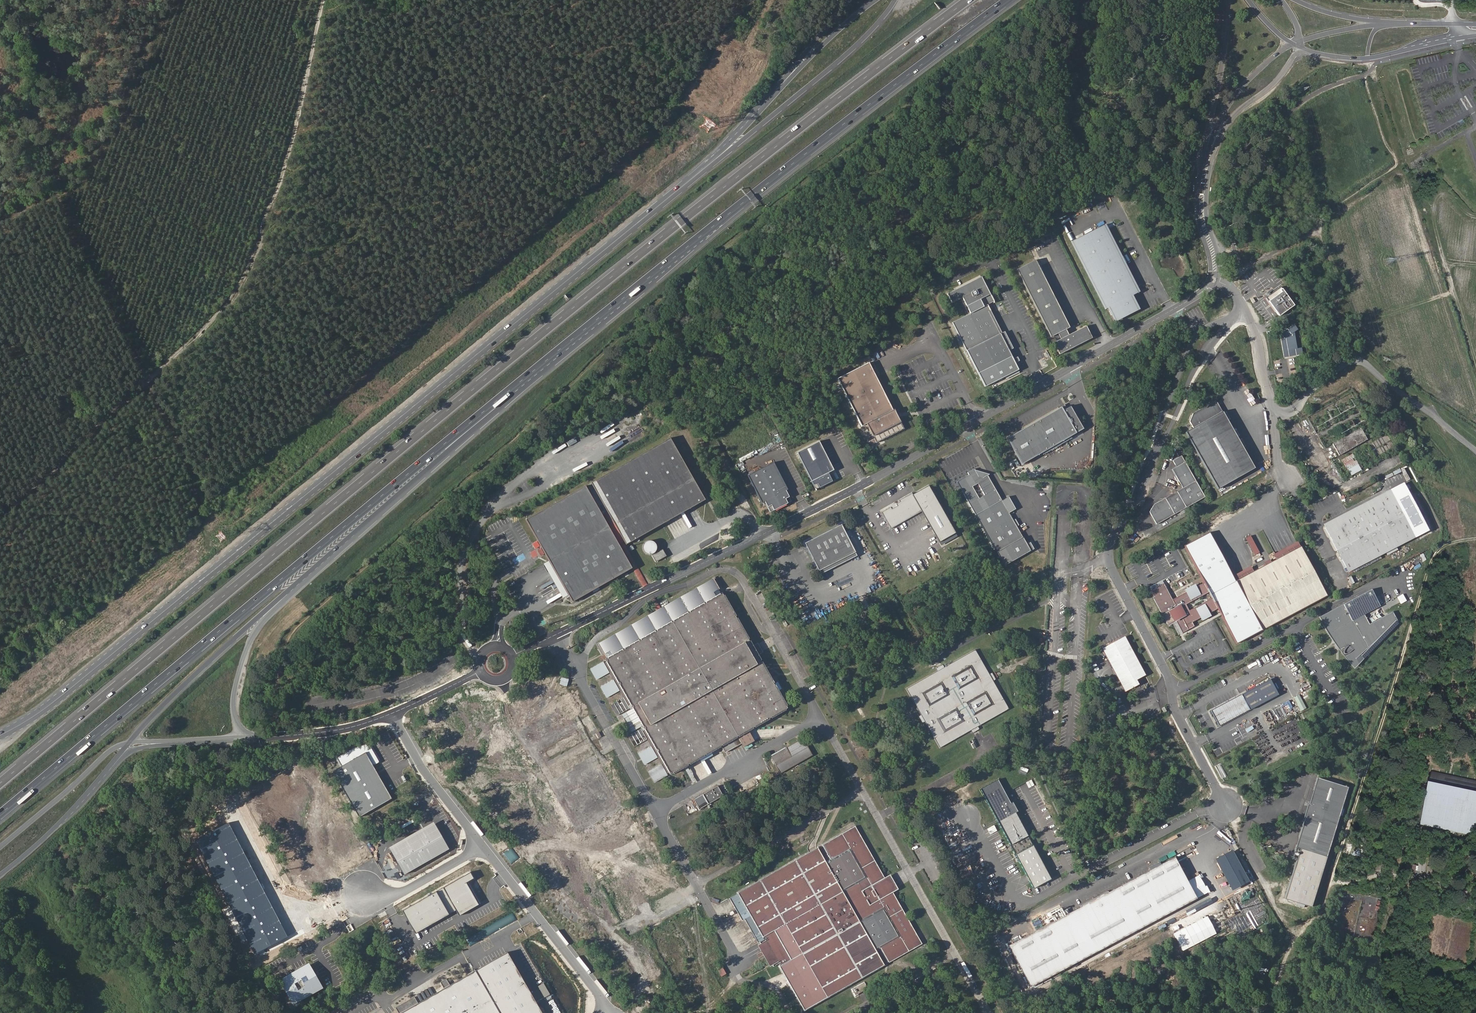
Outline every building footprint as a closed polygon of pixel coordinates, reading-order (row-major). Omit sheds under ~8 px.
[(1083,235),(1067,243),(1101,310),(1103,309),(1104,308),(1110,320),(1128,311),(1126,307),(1130,305),(1126,298),(1128,297),(1134,294),(1125,277),(1100,226),(1083,235)] [(1032,259),(1012,269),(1047,336),(1053,333),(1056,338),(1049,341),(1055,354),(1087,337),(1082,325),(1064,334),(1062,328),(1064,327),(1032,259)] [(979,374),(1011,357),(988,312),(991,311),(987,305),(985,306),(981,299),(992,293),(982,276),(949,294),(953,303),(963,298),(971,313),(952,323),(979,374)] [(1277,278),(1258,291),(1267,304),(1278,319),(1296,305),(1277,278)] [(1110,320),(1104,308),(1103,309),(1110,323),(1135,311),(1128,297),(1126,298),(1130,305),(1126,307),(1128,311),(1110,320)] [(1298,330),(1294,324),(1281,334),(1285,357),(1303,353),(1302,347),(1297,348),(1294,332),(1298,330)] [(880,439),(907,425),(901,414),(897,407),(896,407),(876,371),(870,360),(839,376),(865,424),(870,422),(876,432),(880,439)] [(1187,432),(1218,489),(1256,468),(1217,400),(1193,415),(1190,421),(1194,428),(1187,432)] [(1057,407),(1003,439),(1018,465),(1080,428),(1067,406),(1059,410),(1057,407)] [(1339,456),(1367,441),(1360,429),(1332,445),(1339,456)] [(880,439),(876,432),(871,435),(875,442),(880,439)] [(672,443),(593,485),(626,548),(706,506),(672,443)] [(816,443),(794,454),(810,487),(815,486),(816,489),(829,483),(825,474),(830,472),(816,443)] [(1352,475),(1362,469),(1353,453),(1342,459),(1352,475)] [(1157,525),(1206,498),(1182,456),(1173,461),(1176,467),(1173,469),(1184,488),(1155,504),(1150,513),(1157,525)] [(770,463),(745,477),(758,504),(762,503),(767,514),(788,503),(783,492),(784,491),(770,463)] [(1011,522),(1007,515),(1000,503),(985,476),(981,479),(975,476),(972,471),(971,469),(964,473),(966,475),(953,482),(1002,568),(1029,553),(1025,546),(1015,528),(1017,527),(1013,521),(1011,522)] [(830,484),(829,483),(816,489),(815,486),(810,487),(813,492),(830,484)] [(930,484),(881,511),(890,528),(922,510),(939,541),(956,532),(930,484)] [(587,488),(526,519),(569,603),(630,572),(587,488)] [(1324,525),(1349,573),(1416,537),(1390,490),(1324,525)] [(1014,511),(1007,499),(1000,503),(1007,515),(1014,511)] [(842,521),(803,541),(818,572),(858,551),(842,521)] [(1252,535),(1247,537),(1255,554),(1260,552),(1252,535)] [(656,552),(656,541),(644,541),(644,552),(656,552)] [(1302,546),(1237,581),(1263,631),(1328,596),(1302,546)] [(663,548),(652,554),(656,561),(667,555),(663,548)] [(1187,616),(1181,604),(1176,607),(1164,584),(1152,590),(1155,597),(1153,598),(1168,625),(1177,621),(1183,632),(1189,629),(1183,617),(1187,616)] [(1347,651),(1353,658),(1396,619),(1390,609),(1367,621),(1362,612),(1378,604),(1369,587),(1317,615),(1327,631),(1331,637),(1333,635),(1335,638),(1342,646),(1341,649),(1340,650),(1340,651),(1341,652),(1343,652),(1346,652),(1347,651)] [(676,772),(789,707),(755,649),(722,593),(610,657),(676,772)] [(775,607),(768,611),(773,619),(780,615),(775,607)] [(1143,673),(1122,635),(1100,647),(1123,689),(1136,682),(1134,678),(1143,673)] [(974,648),(908,687),(941,745),(1007,705),(980,658),(974,648)] [(1265,672),(1207,703),(1218,725),(1277,694),(1265,672)] [(567,685),(569,679),(562,676),(560,682),(567,685)] [(614,678),(601,686),(607,697),(620,690),(614,678)] [(1300,694),(1295,696),(1302,710),(1307,707),(1300,694)] [(802,738),(770,756),(779,774),(812,756),(802,738)] [(645,764),(658,757),(652,746),(639,753),(645,764)] [(390,796),(363,750),(330,768),(357,815),(390,796)] [(654,781),(668,776),(663,764),(649,769),(654,781)] [(999,776),(980,786),(1033,886),(1052,877),(999,776)] [(1309,906),(1346,789),(1316,780),(1308,806),(1307,805),(1302,820),(1304,820),(1294,849),(1299,851),(1284,898),(1309,906)] [(1475,837),(1475,792),(1432,782),(1430,782),(1421,825),(1475,837)] [(718,786),(694,799),(699,809),(723,795),(718,786)] [(450,849),(432,818),(387,845),(405,876),(450,849)] [(730,899),(795,1012),(800,1012),(927,942),(860,825),(730,899)] [(513,848),(506,854),(512,862),(520,856),(513,848)] [(1083,898),(1003,942),(1025,984),(1192,896),(1169,854),(1096,891),(1104,905),(1090,912),(1083,898)] [(1239,868),(1236,869),(1237,873),(1245,870),(1242,861),(1237,863),(1239,868)] [(1427,862),(1419,861),(1418,875),(1426,875),(1427,862)] [(1407,873),(1416,874),(1417,864),(1408,863),(1407,873)] [(1438,867),(1428,866),(1427,874),(1437,875),(1438,867)] [(471,877),(468,872),(403,910),(415,931),(453,909),(459,914),(476,904),(463,882),(471,877)] [(514,913),(467,937),(470,944),(518,920),(514,913)] [(1209,916),(1174,931),(1183,949),(1217,934),(1209,916)] [(505,950),(399,1012),(543,1012),(505,950)] [(310,963),(279,981),(294,1005),(324,988),(310,963)] [(544,982),(539,985),(545,996),(550,994),(544,982)]
